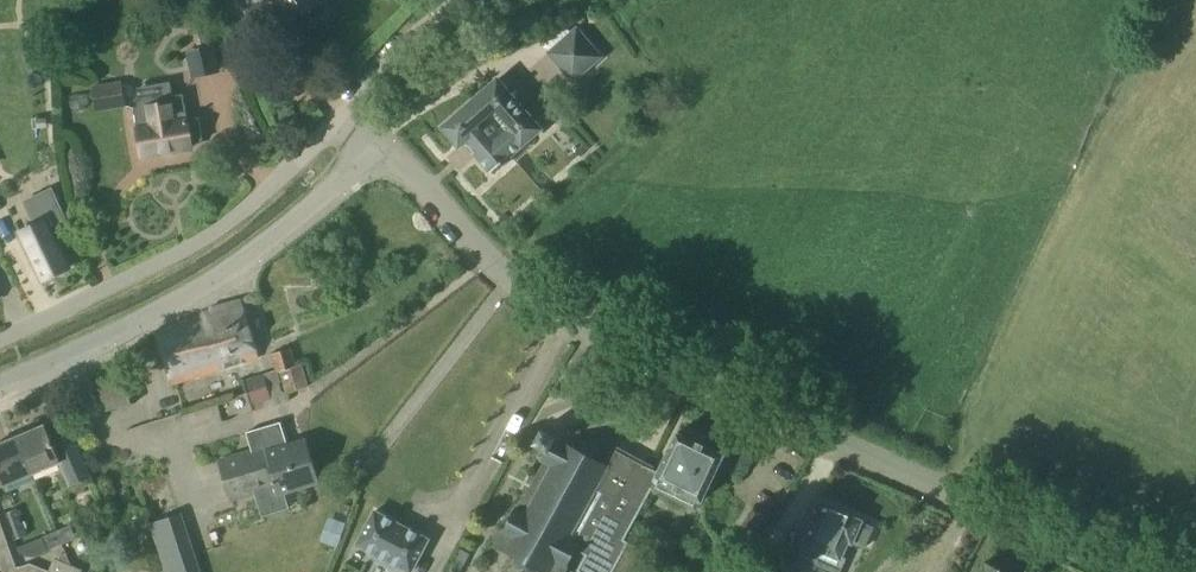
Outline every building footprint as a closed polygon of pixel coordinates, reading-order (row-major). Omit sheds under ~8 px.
[(246,13),(268,0),(238,0),(246,13)] [(289,22),(320,4),(320,3),(324,0),(275,0),(289,22)] [(195,26),(199,47),(214,44),(209,23),(195,26)] [(547,55),(561,70),(577,56),(588,69),(600,58),(575,30),(547,55)] [(134,94),(160,95),(161,80),(135,79),(134,94)] [(442,129),(458,148),(463,143),(490,174),(509,157),(520,146),(521,147),(540,131),(527,116),(534,110),(516,89),(509,95),(496,81),(477,98),(478,98),(461,113),(460,113),(442,129)] [(92,89),(96,111),(123,107),(119,85),(92,89)] [(134,108),(137,127),(142,157),(191,148),(191,144),(203,142),(199,117),(187,119),(183,94),(135,102),(136,108),(134,108)] [(33,225),(18,232),(41,281),(69,267),(51,229),(68,222),(52,189),(23,203),(33,225)] [(155,331),(173,384),(235,365),(258,358),(239,301),(211,309),(212,311),(155,331)] [(243,381),(247,394),(281,383),(278,373),(302,365),(302,364),(296,365),(291,348),(270,354),(275,370),(243,381)] [(281,383),(247,394),(252,412),(290,400),(288,394),(309,387),(302,365),(278,373),(281,383)] [(272,472),(310,460),(304,440),(286,445),(279,423),(246,434),(251,452),(221,462),(228,481),(250,474),(271,468),(272,472)] [(16,437),(32,475),(59,463),(49,438),(43,426),(16,437)] [(49,438),(59,463),(69,486),(90,477),(70,430),(49,438)] [(545,450),(553,436),(552,436),(541,430),(534,444),(545,450)] [(650,488),(651,489),(693,510),(698,501),(699,502),(721,456),(676,434),(658,473),(650,488)] [(573,550),(576,545),(573,543),(593,506),(596,508),(611,481),(617,471),(610,467),(594,459),(598,452),(597,448),(584,442),(579,443),(576,449),(573,447),(553,436),(545,450),(539,462),(544,464),(519,511),(514,509),(494,547),(515,559),(513,562),(515,569),(521,571),(536,571),(539,571),(562,571),(564,569),(573,550)] [(16,437),(0,444),(0,475),(5,486),(32,475),(16,437)] [(573,550),(585,556),(577,571),(579,571),(614,571),(621,557),(628,545),(623,542),(647,495),(648,496),(651,489),(650,488),(658,473),(618,452),(610,467),(617,471),(611,481),(596,508),(593,506),(573,543),(576,545),(573,550)] [(318,485),(310,460),(272,472),(271,468),(250,474),(228,481),(233,500),(255,493),(262,516),(288,508),(284,496),(318,485)] [(799,557),(797,562),(817,571),(820,566),(826,553),(840,559),(848,541),(851,543),(863,548),(872,528),(860,523),(861,521),(817,501),(808,523),(812,525),(804,544),(805,544),(799,557)] [(751,508),(747,515),(759,522),(763,515),(751,508)] [(407,571),(410,571),(427,541),(373,513),(356,545),(407,571)] [(164,568),(165,567),(194,557),(180,514),(150,524),(164,568)] [(747,515),(743,522),(755,529),(759,522),(747,515)] [(743,522),(739,528),(751,535),(755,529),(743,522)] [(56,531),(62,544),(76,538),(70,525),(56,531)] [(739,528),(735,535),(747,542),(751,535),(739,528)] [(26,553),(41,544),(34,531),(18,539),(26,553)] [(62,544),(56,531),(42,537),(47,551),(62,544)] [(735,535),(731,542),(742,549),(747,542),(735,535)] [(2,571),(6,571),(17,568),(7,542),(0,544),(0,565),(2,571)] [(731,542),(727,549),(738,555),(742,549),(731,542)] [(628,545),(621,557),(642,570),(649,558),(628,545)] [(785,556),(769,550),(760,571),(779,571),(785,556)] [(83,570),(69,565),(66,554),(59,556),(57,560),(54,558),(48,571),(50,571),(51,571),(82,571),(83,570)] [(164,568),(165,571),(199,571),(194,557),(165,567),(164,568)] [(23,566),(24,570),(23,571),(50,571),(48,571),(30,563),(23,566)] [(983,563),(978,571),(1001,571),(983,563)]
